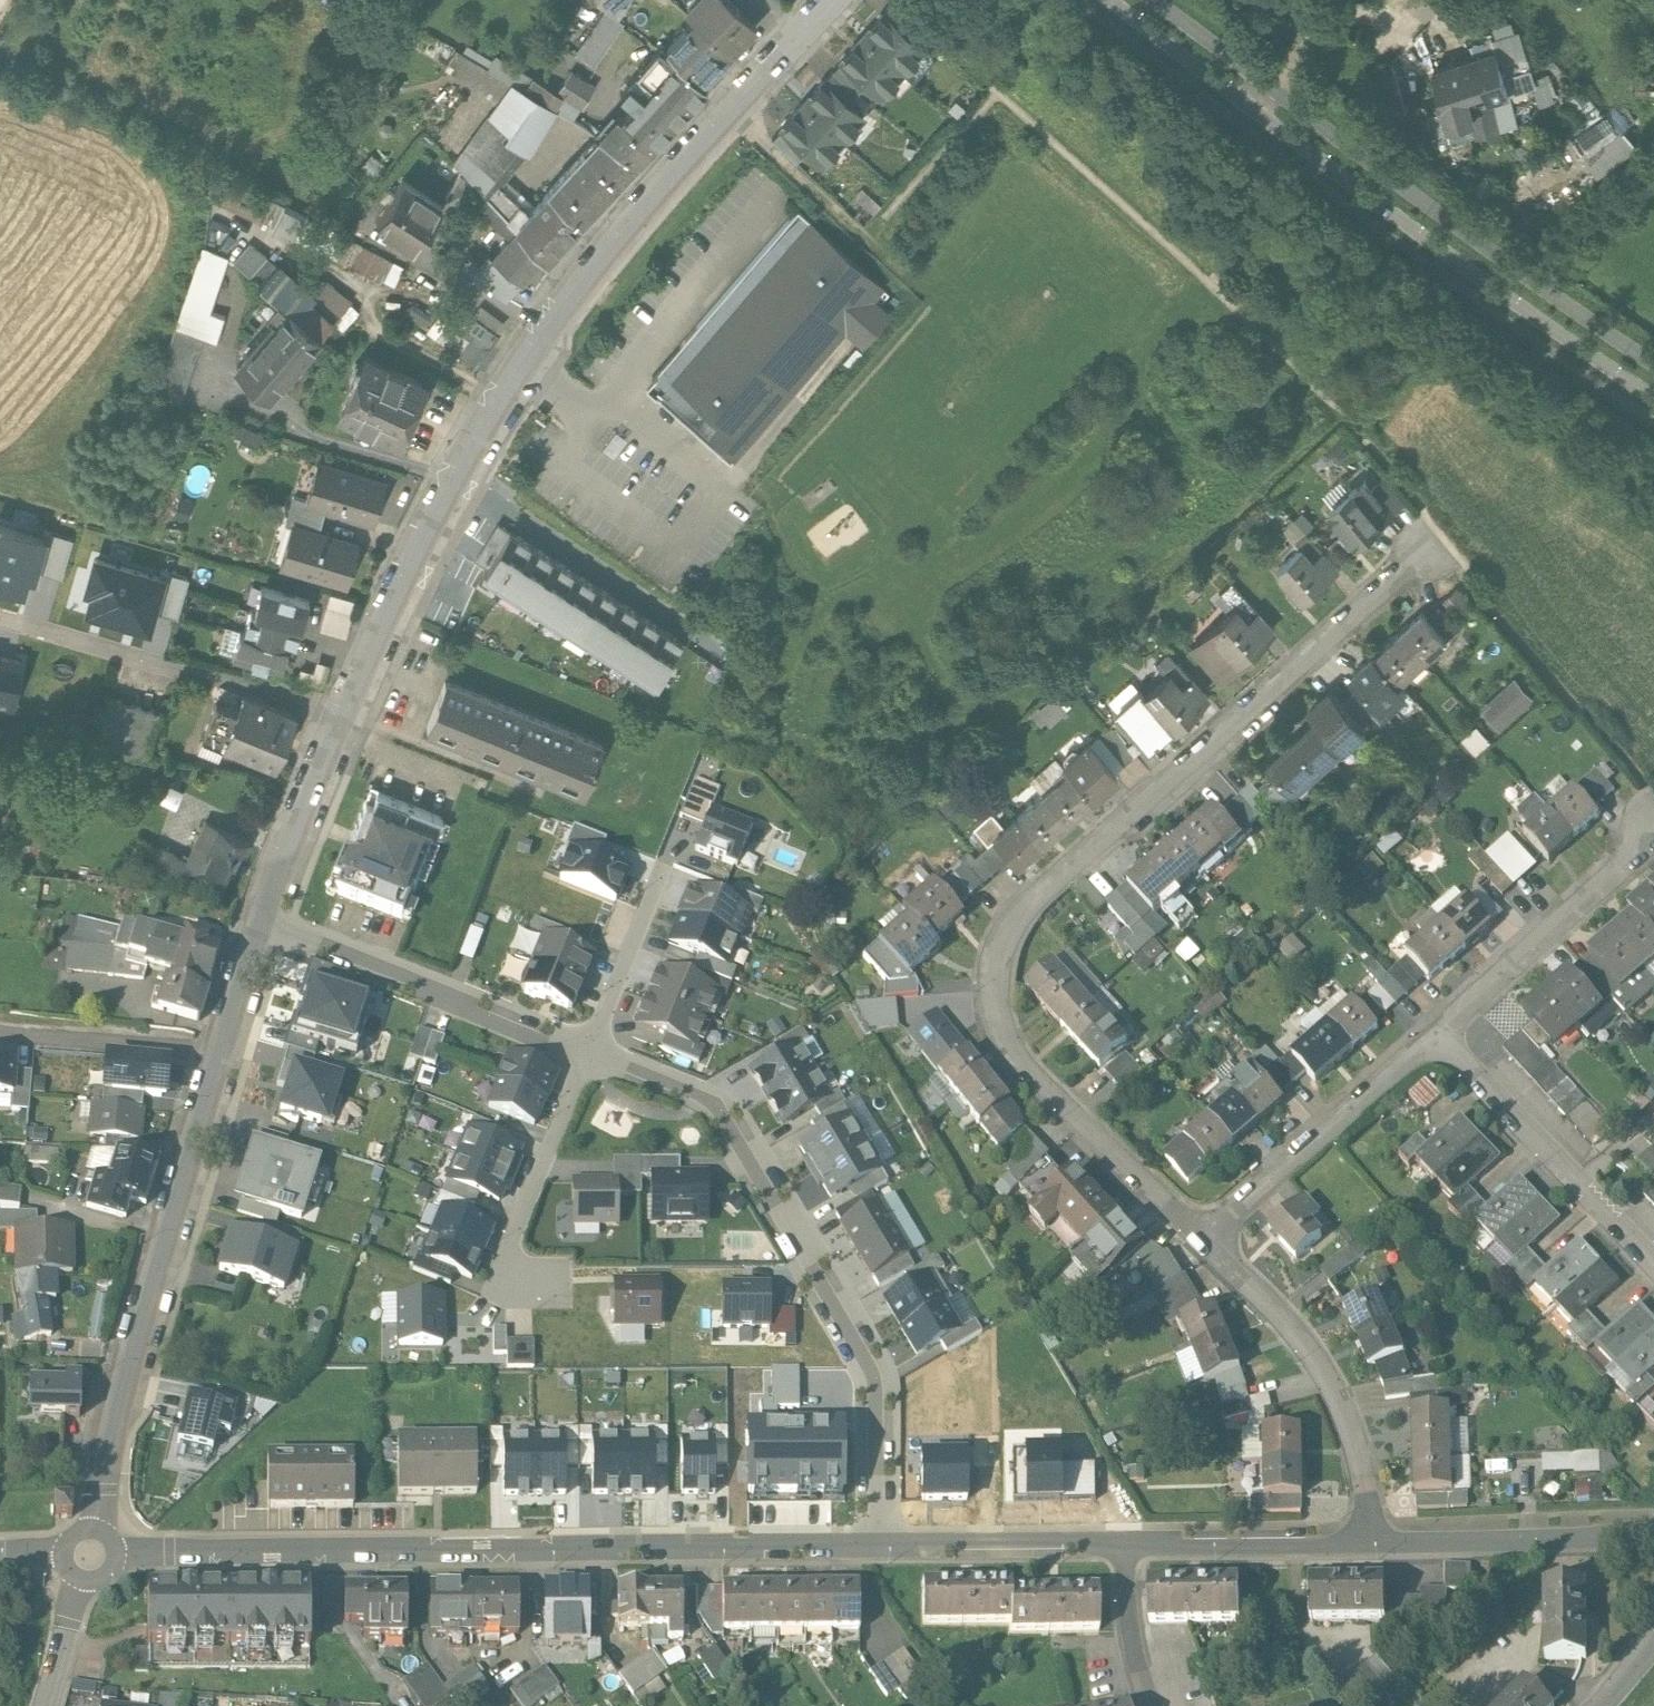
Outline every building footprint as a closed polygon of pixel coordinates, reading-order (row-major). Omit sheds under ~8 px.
[(596,4),(619,18),(630,0),(599,0),(596,4)] [(728,53),(731,52),(729,50),(737,42),(738,44),(756,25),(729,0),(697,0),(685,13),(691,19),(728,53)] [(883,14),(907,36),(916,26),(892,4),(883,14)] [(907,36),(883,14),(862,37),(902,72),(922,49),(907,36)] [(575,58),(594,72),(623,29),(604,16),(575,58)] [(676,57),(703,81),(728,53),(691,19),(665,48),(676,57)] [(1532,68),(1518,30),(1491,38),(1496,49),(1494,50),(1506,88),(1508,87),(1508,88),(1530,81),(1526,69),(1532,68)] [(902,72),(862,37),(841,60),(866,82),(881,96),(902,72)] [(630,85),(669,122),(705,85),(703,81),(676,57),(665,48),(630,85)] [(1494,50),(1432,69),(1442,103),(1437,104),(1439,114),(1447,112),(1449,120),(1472,113),(1469,103),(1467,96),(1488,90),(1489,93),(1506,88),(1494,50)] [(488,68),(513,83),(520,72),(495,57),(488,68)] [(571,70),(594,86),(601,76),(594,72),(575,58),(565,71),(568,74),(571,70)] [(857,92),(866,82),(841,60),(832,70),(857,92)] [(498,103),(540,130),(554,108),(525,91),(513,83),(488,68),(487,68),(474,87),(498,103)] [(563,93),(582,105),(594,86),(571,70),(568,74),(564,83),(568,85),(563,93)] [(848,103),(857,92),(832,70),(823,80),(848,103)] [(525,91),(554,108),(572,119),(582,105),(563,93),(560,97),(533,78),(525,91)] [(848,103),(823,80),(802,103),(842,139),(863,116),(848,103)] [(609,127),(639,155),(669,122),(630,85),(622,93),(631,102),(609,127)] [(1491,97),(1469,103),(1472,113),(1478,130),(1499,123),(1491,97)] [(489,115),(528,145),(529,146),(540,130),(498,103),(489,115)] [(842,139),(802,103),(781,126),(806,149),(821,162),(842,139)] [(1594,142),(1628,119),(1619,106),(1585,129),(1594,142)] [(515,225),(534,205),(520,192),(515,198),(497,182),(528,145),(489,115),(454,161),(499,208),(515,225)] [(806,149),(781,126),(771,138),(796,160),(806,149)] [(609,127),(565,172),(596,201),(639,155),(609,127)] [(534,205),(515,225),(545,254),(596,201),(565,172),(534,205)] [(458,205),(472,183),(460,175),(446,197),(458,205)] [(442,205),(402,179),(376,221),(416,246),(442,205)] [(305,216),(275,201),(264,223),(294,236),(305,216)] [(545,254),(515,225),(499,208),(488,219),(509,241),(493,257),(488,253),(480,263),(468,255),(458,268),(507,296),(545,254)] [(305,216),(294,236),(319,249),(328,230),(305,216)] [(704,316),(660,365),(721,420),(709,433),(732,454),(846,327),(862,342),(888,313),(871,298),(882,285),(811,221),(716,327),(704,316)] [(328,230),(319,249),(350,264),(359,244),(328,230)] [(250,275),(267,256),(248,243),(233,260),(250,275)] [(352,265),(382,282),(392,261),(362,245),(352,265)] [(196,268),(184,301),(211,310),(222,278),(229,257),(205,247),(196,268)] [(260,284),(261,284),(277,265),(267,256),(250,275),(260,284)] [(393,261),(384,279),(394,285),(403,267),(393,261)] [(311,294),(277,265),(261,284),(270,292),(319,335),(333,320),(309,299),(313,296),(311,294)] [(309,299),(333,320),(333,319),(342,327),(356,310),(349,303),(351,300),(324,279),(311,294),(313,296),(309,299)] [(319,335),(270,292),(257,306),(274,321),(243,355),(275,384),(319,335)] [(184,301),(178,319),(219,333),(225,315),(211,310),(184,301)] [(406,312),(425,324),(431,315),(412,303),(406,312)] [(444,311),(429,330),(436,336),(474,363),(497,332),(473,315),(465,326),(444,311)] [(175,326),(175,327),(202,336),(216,341),(219,333),(178,319),(176,324),(174,323),(174,325),(175,326)] [(180,399),(202,336),(175,327),(152,389),(180,399)] [(422,383),(366,356),(339,413),(396,439),(406,417),(410,419),(416,406),(412,404),(422,383)] [(382,481),(322,462),(311,499),(311,500),(324,504),(370,518),(382,481)] [(1386,475),(1373,486),(1377,491),(1367,499),(1382,517),(1405,498),(1386,475)] [(1356,485),(1367,499),(1377,491),(1373,486),(1366,477),(1356,485)] [(1356,485),(1329,507),(1331,509),(1331,508),(1347,527),(1356,538),(1355,538),(1356,539),(1373,526),(1375,529),(1385,521),(1382,517),(1367,499),(1356,485)] [(324,504),(311,500),(311,499),(293,494),(289,508),(320,517),(324,504)] [(316,530),(320,517),(289,508),(284,522),(296,526),(297,524),(316,530)] [(476,554),(487,561),(509,527),(497,520),(476,554)] [(316,530),(297,524),(296,526),(286,562),(344,580),(355,542),(316,530)] [(0,525),(0,581),(23,588),(27,573),(33,574),(35,567),(44,538),(43,538),(0,525)] [(503,586),(531,542),(509,527),(487,561),(480,572),(503,586)] [(1355,538),(1356,538),(1347,527),(1339,535),(1343,540),(1344,540),(1349,546),(1356,539),(1355,538)] [(44,538),(35,567),(61,575),(73,537),(45,529),(43,538),(44,538)] [(531,542),(503,586),(524,599),(552,555),(531,542)] [(1314,557),(1302,544),(1278,566),(1306,596),(1329,575),(1314,557)] [(1314,557),(1329,575),(1339,566),(1324,549),(1314,557)] [(552,555),(524,599),(545,613),(574,569),(552,555)] [(159,577),(97,558),(88,586),(95,588),(89,607),(127,618),(130,609),(150,615),(152,609),(161,577),(159,577)] [(574,569),(545,613),(566,627),(594,582),(574,569)] [(161,577),(152,609),(177,616),(188,578),(161,570),(159,577),(161,577)] [(1271,627),(1229,580),(1218,590),(1233,607),(1190,645),(1217,675),(1271,627)] [(616,596),(594,582),(566,627),(588,640),(616,596)] [(309,599),(260,585),(254,608),(298,621),(302,623),(309,599)] [(333,631),(343,596),(331,593),(321,628),(333,631)] [(345,634),(355,600),(343,596),(333,631),(345,634)] [(608,654),(637,610),(616,596),(588,640),(608,654)] [(1428,615),(1448,637),(1458,627),(1439,606),(1438,606),(1440,608),(1430,616),(1429,615),(1428,615)] [(298,621),(254,608),(251,607),(244,630),(244,631),(287,644),(291,644),(298,621)] [(658,623),(637,610),(608,654),(630,668),(658,623)] [(1400,632),(1424,658),(1447,638),(1447,639),(1448,638),(1448,637),(1428,615),(1423,610),(1422,611),(1423,611),(1400,632)] [(658,623),(630,668),(652,682),(681,637),(658,623)] [(287,644),(244,631),(244,630),(239,629),(232,653),(281,666),(287,644)] [(1375,653),(1400,681),(1401,680),(1400,679),(1424,658),(1400,632),(1376,653),(1376,652),(1375,653)] [(1154,660),(1166,673),(1168,670),(1180,684),(1190,675),(1167,649),(1154,660)] [(1375,653),(1374,652),(1353,671),(1364,685),(1381,703),(1385,708),(1407,688),(1400,681),(1375,653)] [(13,703),(20,659),(0,656),(0,701),(13,703)] [(1180,684),(1168,670),(1166,673),(1143,692),(1172,724),(1196,701),(1180,684)] [(1190,675),(1180,684),(1196,701),(1206,693),(1190,675)] [(504,756),(523,711),(446,678),(427,723),(504,756)] [(1529,695),(1514,679),(1480,709),(1495,726),(1529,695)] [(1355,693),(1371,712),(1381,703),(1364,685),(1355,693)] [(1172,724),(1143,692),(1139,687),(1113,710),(1143,744),(1146,747),(1172,724)] [(1342,701),(1332,690),(1309,710),(1318,719),(1341,746),(1343,747),(1365,727),(1360,721),(1342,701)] [(296,714),(241,691),(234,707),(215,699),(201,732),(275,763),(296,714)] [(1342,701),(1360,721),(1371,712),(1355,693),(1345,702),(1343,700),(1342,701)] [(161,710),(111,697),(93,743),(146,754),(161,710)] [(1143,744),(1113,710),(1103,718),(1109,725),(1131,750),(1133,752),(1143,744)] [(504,756),(583,790),(602,744),(523,711),(504,756)] [(1341,746),(1318,719),(1295,740),(1319,766),(1341,746)] [(1467,735),(1482,751),(1496,737),(1481,721),(1467,735)] [(1109,725),(1098,734),(1120,760),(1131,750),(1109,725)] [(1295,788),(1319,766),(1295,740),(1271,761),(1270,760),(1269,761),(1295,789),(1296,788),(1295,788)] [(1116,775),(1088,742),(1062,764),(1090,797),(1116,775)] [(1091,798),(1090,797),(1062,764),(1056,757),(1030,779),(1042,792),(1065,819),(1089,798),(1090,799),(1091,798)] [(1576,791),(1594,811),(1615,792),(1597,772),(1576,791)] [(720,791),(695,781),(680,818),(704,828),(711,811),(720,791)] [(372,801),(365,799),(353,830),(356,831),(348,850),(346,849),(333,880),(340,883),(336,894),(402,919),(412,892),(415,894),(434,844),(431,843),(442,816),(376,790),(372,801)] [(1551,814),(1574,839),(1598,818),(1598,819),(1599,818),(1594,811),(1576,791),(1575,790),(1574,791),(1575,792),(1551,814)] [(1243,801),(1259,819),(1269,810),(1252,791),(1251,792),(1252,792),(1243,801)] [(1041,839),(1065,819),(1042,792),(1018,813),(1018,812),(1017,813),(1017,814),(1040,840),(1041,841),(1042,840),(1041,839)] [(1231,811),(1248,829),(1259,819),(1243,801),(1231,811)] [(1040,840),(1017,814),(1004,825),(990,809),(972,824),(987,841),(992,836),(996,840),(1013,860),(1016,863),(1017,862),(1016,861),(1040,840)] [(1221,819),(1242,843),(1252,834),(1248,829),(1231,811),(1231,810),(1221,819)] [(711,811),(704,828),(695,852),(736,869),(753,828),(711,811)] [(1176,845),(1200,872),(1222,852),(1227,857),(1242,843),(1221,819),(1214,811),(1176,845)] [(1574,839),(1551,814),(1527,835),(1527,834),(1525,835),(1550,862),(1551,861),(1550,860),(1574,839)] [(250,842),(205,820),(186,859),(183,858),(172,887),(186,891),(189,884),(221,900),(231,879),(234,881),(241,864),(239,863),(250,842)] [(572,850),(599,861),(607,842),(574,828),(565,849),(572,851),(572,850)] [(172,887),(183,858),(146,840),(132,877),(172,887)] [(1012,860),(1013,860),(996,840),(985,849),(1003,869),(1003,868),(1002,867),(1011,859),(1012,860)] [(1149,867),(1175,896),(1176,895),(1175,894),(1200,872),(1176,845),(1151,867),(1150,866),(1149,867)] [(1002,870),(1003,869),(985,849),(975,858),(992,878),(993,878),(991,876),(1000,868),(1002,870)] [(560,879),(616,902),(628,873),(599,861),(572,850),(572,851),(560,879)] [(959,862),(964,867),(975,858),(968,850),(957,859),(959,862)] [(992,879),(992,878),(975,858),(964,867),(980,886),(982,888),(983,887),(981,885),(990,877),(992,879)] [(1525,877),(1507,858),(1486,877),(1504,896),(1503,894),(1523,876),(1524,878),(1525,877)] [(959,862),(933,885),(955,911),(972,897),(954,876),(964,867),(959,862)] [(887,893),(902,910),(903,911),(931,886),(930,885),(932,884),(917,867),(887,893)] [(980,886),(964,867),(954,876),(972,897),(972,896),(970,894),(980,886)] [(1175,896),(1149,867),(1127,886),(1134,894),(1152,915),(1153,915),(1161,909),(1164,913),(1180,899),(1176,895),(1175,896)] [(902,910),(909,918),(931,943),(960,918),(961,919),(962,918),(955,911),(933,885),(932,884),(930,885),(931,886),(903,911),(902,910)] [(682,912),(680,918),(739,942),(750,915),(750,914),(729,905),(691,890),(689,896),(687,896),(681,911),(682,912)] [(1653,939),(1653,896),(1650,892),(1629,911),(1634,917),(1653,939)] [(734,893),(729,905),(750,914),(750,915),(757,918),(762,905),(734,893)] [(1152,915),(1134,894),(1134,895),(1135,896),(1126,904),(1143,923),(1152,915)] [(1467,900),(1443,922),(1467,948),(1491,926),(1491,927),(1492,926),(1467,898),(1466,899),(1467,900)] [(1143,923),(1126,904),(1115,914),(1114,913),(1113,913),(1131,934),(1143,923)] [(1644,972),(1653,963),(1653,939),(1634,917),(1612,936),(1644,972)] [(739,942),(680,918),(668,945),(699,958),(727,969),(728,968),(739,942)] [(931,943),(909,918),(903,923),(907,926),(895,937),(892,933),(879,944),(879,943),(877,944),(878,945),(863,958),(884,982),(888,986),(906,985),(912,980),(908,976),(937,950),(931,943)] [(150,950),(155,934),(149,933),(148,939),(121,932),(64,921),(59,945),(67,946),(115,951),(147,960),(150,950)] [(1467,948),(1443,922),(1419,943),(1419,942),(1405,954),(1408,957),(1427,978),(1430,981),(1442,970),(1443,971),(1444,970),(1443,969),(1467,948)] [(465,956),(476,960),(485,933),(474,929),(465,956)] [(182,942),(155,934),(150,950),(215,969),(221,949),(210,946),(212,939),(185,931),(182,942)] [(583,985),(594,956),(544,935),(532,964),(583,985)] [(1622,992),(1644,972),(1612,936),(1590,956),(1622,992)] [(110,978),(143,981),(147,968),(149,961),(147,960),(115,951),(67,946),(64,972),(110,976),(110,978)] [(215,969),(150,950),(147,960),(149,961),(147,968),(173,976),(170,983),(167,982),(162,997),(156,995),(152,1009),(199,1022),(208,994),(198,991),(199,985),(209,988),(215,969)] [(1418,986),(1427,978),(1408,957),(1389,975),(1406,994),(1416,985),(1417,987),(1418,986)] [(727,969),(699,958),(694,970),(731,985),(736,972),(728,968),(727,969)] [(315,962),(309,981),(343,991),(348,976),(315,962)] [(572,1011),(583,985),(532,964),(521,991),(572,1011)] [(694,970),(689,983),(717,994),(716,995),(726,999),(731,985),(694,970)] [(660,971),(649,998),(706,1022),(716,995),(717,994),(689,983),(660,971)] [(1397,1003),(1406,994),(1389,975),(1378,984),(1397,1005),(1398,1004),(1397,1003)] [(1548,994),(1580,1030),(1601,1011),(1569,975),(1548,994)] [(1061,1026),(1087,1002),(1066,979),(1067,978),(1066,977),(1038,1002),(1039,1003),(1040,1002),(1061,1026)] [(883,1001),(918,998),(916,983),(914,983),(912,980),(906,985),(888,986),(884,982),(883,1001)] [(302,1010),(365,1029),(374,1000),(343,991),(309,981),(304,997),(306,997),(302,1010)] [(1386,1014),(1397,1005),(1379,986),(1369,995),(1386,1014)] [(1580,1030),(1548,994),(1525,1014),(1534,1024),(1552,1044),(1557,1050),(1580,1030)] [(638,1026),(667,1038),(694,1049),(695,1048),(706,1022),(649,998),(638,1026)] [(1378,1029),(1353,1001),(1352,1001),(1353,1002),(1329,1023),(1353,1050),(1377,1029),(1377,1030),(1378,1029)] [(1109,1026),(1087,1002),(1061,1026),(1082,1049),(1081,1050),(1082,1051),(1083,1050),(1100,1070),(1127,1046),(1109,1025),(1109,1026)] [(365,1029),(302,1010),(298,1022),(297,1022),(292,1039),(318,1047),(356,1058),(365,1029)] [(1316,1083),(1353,1050),(1329,1023),(1317,1010),(1301,1025),(1313,1038),(1293,1056),(1291,1054),(1281,1063),(1298,1081),(1307,1073),(1316,1083)] [(908,1037),(938,1076),(966,1054),(935,1015),(908,1037)] [(776,1042),(783,1053),(798,1045),(798,1046),(818,1035),(811,1022),(776,1042)] [(1552,1044),(1534,1024),(1524,1033),(1533,1043),(1541,1053),(1552,1044)] [(1533,1043),(1524,1033),(1504,1051),(1513,1061),(1533,1043)] [(435,1068),(445,1039),(432,1035),(423,1064),(435,1068)] [(695,1048),(694,1049),(667,1038),(662,1050),(698,1065),(704,1052),(695,1048)] [(318,1047),(292,1039),(288,1051),(314,1059),(318,1047)] [(1541,1053),(1533,1043),(1513,1061),(1522,1071),(1542,1053),(1541,1053)] [(751,1072),(767,1099),(813,1072),(798,1046),(798,1045),(783,1053),(751,1072)] [(314,1059),(288,1051),(283,1065),(310,1073),(314,1059)] [(1542,1053),(1522,1071),(1531,1081),(1551,1063),(1542,1053)] [(966,1054),(938,1076),(937,1077),(938,1078),(939,1077),(959,1103),(987,1081),(967,1056),(968,1055),(966,1054)] [(1126,1054),(1105,1072),(1106,1073),(1108,1071),(1116,1081),(1134,1064),(1126,1054)] [(0,1056),(0,1094),(13,1095),(14,1073),(15,1057),(0,1056)] [(545,1101),(556,1075),(510,1056),(499,1083),(545,1101)] [(1274,1095),(1284,1086),(1269,1070),(1257,1056),(1247,1064),(1274,1095)] [(169,1065),(111,1059),(108,1094),(108,1095),(143,1098),(165,1100),(169,1065)] [(1287,1091),(1298,1081),(1281,1063),(1280,1061),(1269,1070),(1284,1086),(1287,1091)] [(1551,1063),(1531,1081),(1540,1091),(1560,1073),(1551,1063)] [(1134,1064),(1116,1081),(1124,1091),(1123,1092),(1123,1093),(1144,1075),(1134,1064)] [(1225,1084),(1261,1124),(1283,1104),(1274,1095),(1247,1064),(1225,1084)] [(310,1073),(283,1065),(276,1087),(287,1091),(280,1115),(333,1130),(341,1104),(335,1102),(341,1082),(310,1073)] [(434,1088),(440,1071),(426,1066),(420,1083),(434,1088)] [(767,1099),(783,1126),(814,1107),(829,1099),(828,1098),(813,1072),(767,1099)] [(14,1073),(13,1095),(11,1113),(29,1114),(32,1074),(14,1073)] [(1560,1073),(1540,1091),(1549,1101),(1569,1083),(1560,1073)] [(1006,1106),(987,1081),(959,1103),(978,1128),(977,1129),(978,1130),(979,1129),(996,1152),(1014,1139),(1025,1130),(1007,1107),(1008,1106),(1007,1105),(1006,1106)] [(1410,1097),(1426,1114),(1442,1098),(1426,1082),(1410,1097)] [(534,1128),(545,1101),(499,1083),(489,1110),(534,1128)] [(1569,1083),(1549,1101),(1558,1111),(1577,1093),(1569,1083)] [(1210,1118),(1233,1145),(1258,1123),(1259,1125),(1261,1124),(1225,1084),(1204,1103),(1214,1114),(1210,1118)] [(829,1099),(814,1107),(821,1119),(855,1099),(848,1086),(828,1098),(829,1099)] [(1588,1104),(1577,1093),(1558,1111),(1558,1112),(1567,1123),(1585,1107),(1588,1104)] [(108,1095),(108,1094),(103,1094),(102,1108),(142,1111),(143,1098),(108,1095)] [(102,1108),(93,1107),(90,1138),(139,1143),(142,1111),(102,1108)] [(1594,1116),(1585,1107),(1567,1123),(1576,1132),(1594,1116)] [(1603,1126),(1594,1116),(1576,1132),(1585,1142),(1603,1126)] [(811,1176),(865,1144),(850,1117),(799,1146),(807,1160),(804,1162),(811,1176)] [(1233,1145),(1210,1118),(1186,1139),(1186,1138),(1185,1139),(1186,1140),(1166,1157),(1190,1184),(1209,1166),(1210,1167),(1211,1166),(1210,1165),(1233,1145)] [(1482,1141),(1461,1119),(1428,1149),(1416,1161),(1417,1162),(1437,1183),(1482,1141)] [(1612,1136),(1603,1126),(1585,1142),(1594,1152),(1612,1136)] [(458,1157),(513,1179),(519,1164),(515,1162),(520,1151),(469,1130),(458,1157)] [(1038,1144),(1025,1130),(1014,1139),(1027,1153),(1038,1144)] [(263,1135),(259,1147),(285,1155),(288,1143),(263,1135)] [(1417,1162),(1416,1161),(1428,1149),(1420,1140),(1400,1158),(1410,1169),(1417,1162)] [(1502,1163),(1482,1141),(1437,1183),(1456,1204),(1457,1205),(1470,1193),(1502,1163)] [(880,1171),(865,1144),(811,1176),(819,1189),(823,1187),(830,1200),(880,1171)] [(1020,1188),(1048,1159),(1050,1157),(1038,1144),(1027,1153),(1006,1174),(1020,1188)] [(259,1147),(255,1146),(238,1199),(268,1208),(267,1212),(279,1216),(301,1223),(319,1166),(285,1155),(259,1147)] [(55,1152),(48,1152),(47,1165),(54,1166),(55,1152)] [(109,1183),(96,1179),(87,1211),(125,1223),(130,1205),(146,1209),(158,1166),(130,1158),(116,1157),(109,1183)] [(507,1194),(513,1179),(458,1157),(447,1183),(498,1204),(503,1193),(507,1194)] [(1038,1208),(1068,1181),(1048,1159),(1020,1188),(1038,1208)] [(653,1178),(679,1177),(679,1160),(640,1161),(640,1179),(654,1179),(653,1178)] [(614,1161),(614,1184),(617,1184),(617,1195),(640,1195),(640,1179),(640,1161),(614,1161)] [(1086,1249),(1119,1220),(1126,1213),(1118,1205),(1111,1211),(1103,1203),(1104,1203),(1077,1173),(1068,1181),(1038,1208),(1031,1214),(1046,1232),(1060,1220),(1071,1232),(1075,1228),(1085,1240),(1081,1243),(1086,1249)] [(706,1224),(705,1177),(679,1177),(653,1178),(654,1179),(654,1225),(706,1224)] [(1496,1247),(1542,1205),(1521,1183),(1489,1214),(1476,1226),(1477,1227),(1496,1247)] [(574,1228),(617,1227),(617,1195),(617,1184),(614,1184),(574,1184),(574,1228)] [(1653,1207),(1653,1188),(1642,1199),(1652,1209),(1653,1207)] [(0,1190),(0,1207),(17,1210),(20,1193),(0,1190)] [(1460,1222),(1479,1203),(1470,1193),(1457,1205),(1456,1204),(1449,1211),(1460,1222)] [(834,1214),(841,1226),(876,1206),(869,1194),(834,1214)] [(443,1212),(463,1221),(469,1207),(440,1195),(434,1209),(442,1213),(443,1212)] [(1320,1218),(1305,1201),(1270,1231),(1297,1262),(1322,1240),(1311,1227),(1320,1218)] [(1476,1226),(1489,1214),(1479,1203),(1460,1222),(1470,1233),(1477,1227),(1476,1226)] [(841,1226),(856,1253),(894,1231),(879,1204),(876,1206),(841,1226)] [(279,1216),(267,1212),(241,1205),(237,1217),(275,1229),(279,1216)] [(1562,1227),(1542,1205),(1496,1247),(1516,1268),(1517,1269),(1530,1257),(1562,1227)] [(432,1237),(482,1257),(492,1232),(463,1221),(443,1212),(442,1213),(432,1237)] [(37,1234),(37,1218),(0,1216),(0,1236),(16,1236),(16,1234),(37,1234)] [(1131,1233),(1119,1220),(1086,1249),(1071,1263),(1098,1292),(1122,1271),(1146,1249),(1144,1248),(1131,1233)] [(856,1253),(872,1280),(907,1259),(910,1258),(894,1231),(856,1253)] [(37,1234),(16,1234),(16,1236),(17,1279),(54,1278),(72,1278),(72,1234),(37,1234)] [(219,1275),(283,1295),(296,1254),(232,1234),(219,1275)] [(455,1276),(471,1283),(482,1257),(432,1237),(423,1261),(422,1263),(455,1276)] [(1360,1242),(1321,1272),(1322,1273),(1323,1272),(1331,1282),(1329,1283),(1330,1284),(1369,1253),(1360,1242)] [(1147,1299),(1153,1296),(1183,1278),(1169,1255),(1166,1256),(1165,1256),(1149,1245),(1144,1248),(1146,1249),(1122,1271),(1128,1278),(1142,1271),(1151,1284),(1144,1288),(1147,1299)] [(1556,1311),(1602,1269),(1581,1247),(1548,1277),(1536,1289),(1537,1290),(1556,1311)] [(911,1288),(936,1274),(944,1269),(937,1257),(914,1271),(904,1277),(911,1288)] [(1539,1267),(1530,1257),(1517,1269),(1516,1268),(1509,1275),(1519,1286),(1539,1267)] [(907,1259),(872,1280),(879,1291),(904,1277),(914,1271),(907,1259)] [(450,1290),(455,1276),(422,1263),(423,1261),(418,1260),(412,1275),(450,1290)] [(1536,1289),(1548,1277),(1539,1267),(1519,1286),(1530,1297),(1537,1290),(1536,1289)] [(1622,1291),(1602,1269),(1556,1311),(1576,1332),(1577,1333),(1589,1321),(1622,1291)] [(901,1330),(944,1305),(951,1301),(936,1274),(911,1288),(885,1303),(901,1330)] [(54,1278),(16,1281),(25,1323),(29,1342),(29,1343),(49,1339),(45,1318),(52,1317),(50,1309),(43,1310),(42,1304),(54,1303),(54,1278)] [(1183,1322),(1203,1313),(1183,1278),(1153,1296),(1171,1328),(1183,1323),(1183,1322)] [(658,1329),(658,1287),(615,1287),(615,1299),(610,1299),(611,1317),(615,1317),(615,1329),(628,1329),(628,1332),(645,1332),(645,1329),(658,1329)] [(768,1288),(723,1289),(723,1331),(768,1331),(768,1313),(768,1288)] [(1346,1310),(1358,1339),(1391,1326),(1379,1296),(1380,1296),(1380,1295),(1344,1309),(1345,1310),(1346,1310)] [(441,1301),(380,1302),(381,1330),(399,1330),(399,1350),(442,1350),(441,1301)] [(901,1330),(917,1357),(940,1344),(959,1332),(944,1305),(901,1330)] [(1194,1352),(1228,1339),(1215,1309),(1203,1313),(1183,1322),(1183,1323),(1194,1352)] [(1653,1340),(1653,1325),(1640,1311),(1608,1341),(1595,1353),(1596,1354),(1616,1375),(1653,1340)] [(768,1313),(768,1331),(769,1339),(795,1339),(795,1313),(768,1313)] [(1579,1350),(1599,1331),(1589,1321),(1577,1333),(1576,1332),(1569,1339),(1579,1350)] [(19,1344),(29,1342),(25,1323),(15,1325),(19,1344)] [(959,1332),(940,1344),(947,1355),(981,1335),(975,1323),(959,1332)] [(1404,1357),(1391,1326),(1358,1339),(1370,1369),(1369,1369),(1369,1370),(1376,1367),(1385,1387),(1415,1382),(1403,1357),(1404,1357)] [(1595,1353),(1608,1341),(1599,1331),(1579,1350),(1589,1360),(1596,1354),(1595,1353)] [(1243,1378),(1228,1339),(1194,1352),(1182,1357),(1194,1388),(1217,1379),(1220,1393),(1246,1387),(1243,1378)] [(1616,1375),(1636,1397),(1649,1385),(1653,1381),(1653,1340),(1616,1375)] [(533,1372),(533,1346),(507,1346),(507,1372),(533,1372)] [(34,1351),(12,1350),(12,1361),(34,1362),(34,1351)] [(798,1370),(772,1370),(772,1403),(760,1403),(760,1411),(761,1411),(761,1421),(776,1421),(776,1410),(799,1410),(798,1370)] [(66,1387),(30,1385),(29,1408),(42,1408),(41,1417),(65,1418),(65,1421),(80,1421),(81,1380),(66,1379),(66,1387)] [(1415,1382),(1385,1387),(1387,1400),(1413,1396),(1437,1393),(1435,1379),(1415,1382)] [(1653,1401),(1653,1391),(1649,1385),(1636,1397),(1629,1403),(1639,1414),(1640,1414),(1653,1401)] [(1249,1401),(1246,1387),(1220,1393),(1224,1407),(1249,1401)] [(1414,1409),(1414,1410),(1440,1406),(1437,1393),(1413,1396),(1415,1409),(1414,1409)] [(218,1395),(215,1408),(236,1413),(233,1425),(242,1427),(252,1417),(256,1404),(218,1395)] [(1252,1414),(1249,1401),(1224,1407),(1227,1421),(1252,1414)] [(1640,1414),(1653,1428),(1653,1401),(1640,1414)] [(215,1408),(189,1402),(178,1448),(212,1457),(217,1437),(230,1440),(233,1425),(236,1413),(215,1408)] [(1414,1428),(1451,1426),(1450,1409),(1414,1410),(1414,1428)] [(1416,1461),(1451,1460),(1450,1427),(1451,1427),(1451,1426),(1414,1428),(1414,1429),(1415,1429),(1416,1461)] [(841,1429),(748,1430),(748,1497),(842,1496),(841,1429)] [(1266,1432),(1267,1464),(1301,1464),(1301,1432),(1302,1432),(1302,1430),(1265,1431),(1265,1432),(1266,1432)] [(654,1441),(654,1471),(668,1470),(667,1431),(654,1431),(654,1441)] [(714,1444),(714,1470),(728,1470),(727,1431),(714,1431),(714,1444)] [(503,1472),(503,1442),(502,1432),(489,1433),(490,1473),(503,1472)] [(565,1432),(565,1442),(565,1472),(579,1471),(578,1432),(565,1432)] [(578,1432),(579,1471),(592,1471),(591,1442),(591,1432),(578,1432)] [(476,1497),(476,1442),(450,1443),(450,1440),(424,1441),(424,1443),(399,1443),(400,1498),(476,1497)] [(591,1442),(592,1471),(592,1498),(606,1498),(606,1502),(617,1502),(617,1498),(623,1498),(623,1441),(591,1442)] [(623,1441),(623,1498),(630,1498),(630,1502),(641,1502),(640,1498),(655,1498),(654,1471),(654,1441),(623,1441)] [(534,1442),(503,1442),(503,1472),(503,1499),(517,1499),(517,1503),(528,1503),(528,1499),(534,1499),(534,1442)] [(534,1442),(534,1499),(541,1499),(541,1503),(552,1503),(552,1498),(565,1498),(565,1472),(565,1442),(534,1442)] [(714,1444),(681,1444),(681,1498),(696,1498),(697,1502),(707,1502),(707,1497),(714,1497),(714,1470),(714,1444)] [(1062,1452),(1012,1453),(1013,1503),(1063,1503),(1062,1467),(1062,1452)] [(1604,1454),(1549,1456),(1550,1476),(1605,1473),(1604,1454)] [(966,1458),(921,1459),(921,1503),(966,1502),(966,1458)] [(354,1509),(353,1459),(269,1460),(269,1510),(354,1509)] [(1451,1460),(1416,1461),(1418,1493),(1417,1493),(1417,1494),(1418,1494),(1453,1493),(1453,1491),(1452,1491),(1451,1460)] [(1301,1497),(1301,1464),(1267,1464),(1267,1497),(1266,1497),(1266,1498),(1271,1498),(1302,1498),(1302,1497),(1301,1497)] [(1096,1467),(1062,1467),(1063,1503),(1097,1502),(1096,1467)] [(1453,1493),(1418,1494),(1418,1496),(1420,1496),(1420,1508),(1419,1508),(1419,1510),(1469,1508),(1469,1491),(1453,1491),(1453,1493)] [(1302,1498),(1271,1498),(1271,1513),(1302,1513),(1302,1512),(1300,1512),(1300,1499),(1302,1499),(1302,1498)] [(71,1504),(55,1504),(55,1521),(71,1521),(71,1504)] [(1446,1591),(1446,1592),(1471,1592),(1470,1567),(1446,1567),(1446,1591)] [(1189,1584),(1150,1584),(1151,1625),(1240,1624),(1239,1583),(1202,1583),(1202,1582),(1189,1582),(1189,1584)] [(1386,1582),(1311,1583),(1312,1623),(1385,1622),(1386,1622),(1386,1601),(1386,1582)] [(961,1587),(923,1587),(923,1628),(1012,1627),(1012,1594),(1012,1586),(974,1587),(974,1585),(961,1585),(961,1587)] [(1585,1585),(1545,1586),(1546,1660),(1586,1660),(1585,1585)] [(750,1635),(777,1635),(777,1589),(750,1590),(750,1635)] [(777,1648),(804,1647),(803,1589),(777,1589),(777,1635),(777,1648)] [(804,1647),(831,1647),(831,1589),(803,1589),(804,1647)] [(858,1589),(831,1589),(831,1647),(859,1647),(858,1589)] [(634,1630),(648,1630),(648,1590),(618,1591),(618,1607),(612,1607),(612,1617),(618,1617),(618,1630),(634,1630)] [(682,1590),(648,1590),(648,1630),(667,1629),(667,1643),(682,1643),(682,1590)] [(723,1635),(750,1635),(750,1590),(722,1590),(722,1591),(723,1635)] [(471,1592),(471,1631),(471,1637),(483,1637),(483,1632),(499,1632),(499,1637),(519,1637),(518,1591),(471,1592)] [(566,1591),(545,1591),(546,1649),(567,1649),(566,1591)] [(586,1591),(566,1591),(567,1649),(587,1649),(587,1645),(586,1604),(586,1591)] [(723,1635),(722,1591),(695,1591),(695,1618),(700,1618),(700,1620),(711,1637),(723,1637),(723,1635)] [(1386,1601),(1386,1622),(1385,1622),(1385,1624),(1422,1624),(1422,1616),(1447,1615),(1446,1592),(1446,1591),(1422,1591),(1422,1600),(1386,1601)] [(228,1649),(310,1648),(309,1594),(276,1594),(276,1592),(261,1592),(261,1595),(227,1595),(228,1649)] [(406,1592),(345,1593),(345,1620),(349,1626),(364,1626),(364,1640),(406,1639),(406,1592)] [(450,1631),(471,1631),(471,1592),(461,1593),(461,1592),(430,1592),(430,1637),(450,1637),(450,1631)] [(1012,1635),(1099,1634),(1099,1593),(1061,1594),(1061,1592),(1049,1592),(1049,1594),(1012,1594),(1012,1627),(1012,1635)] [(228,1649),(227,1595),(196,1596),(196,1593),(181,1593),(181,1596),(148,1596),(148,1650),(228,1649)] [(599,1604),(586,1604),(587,1645),(600,1644),(599,1604)] [(649,1651),(648,1630),(634,1630),(634,1653),(650,1653),(649,1651)] [(228,1649),(148,1650),(149,1672),(310,1670),(310,1648),(228,1649)] [(715,1650),(698,1660),(713,1684),(730,1673),(715,1650)] [(892,1660),(908,1684),(919,1676),(902,1652),(892,1660)] [(633,1699),(666,1676),(652,1655),(619,1678),(633,1699)] [(880,1668),(897,1691),(908,1684),(892,1660),(880,1668)] [(427,1666),(406,1681),(424,1705),(440,1705),(450,1699),(445,1692),(427,1666)] [(880,1668),(870,1676),(886,1699),(897,1691),(880,1668)] [(558,1690),(544,1670),(510,1694),(519,1705),(536,1705),(558,1690)] [(473,1672),(445,1692),(450,1699),(455,1705),(471,1705),(488,1693),(473,1672)] [(908,1684),(897,1691),(904,1701),(931,1682),(925,1672),(919,1676),(908,1684)] [(1525,1682),(1502,1705),(1550,1705),(1525,1682)]
